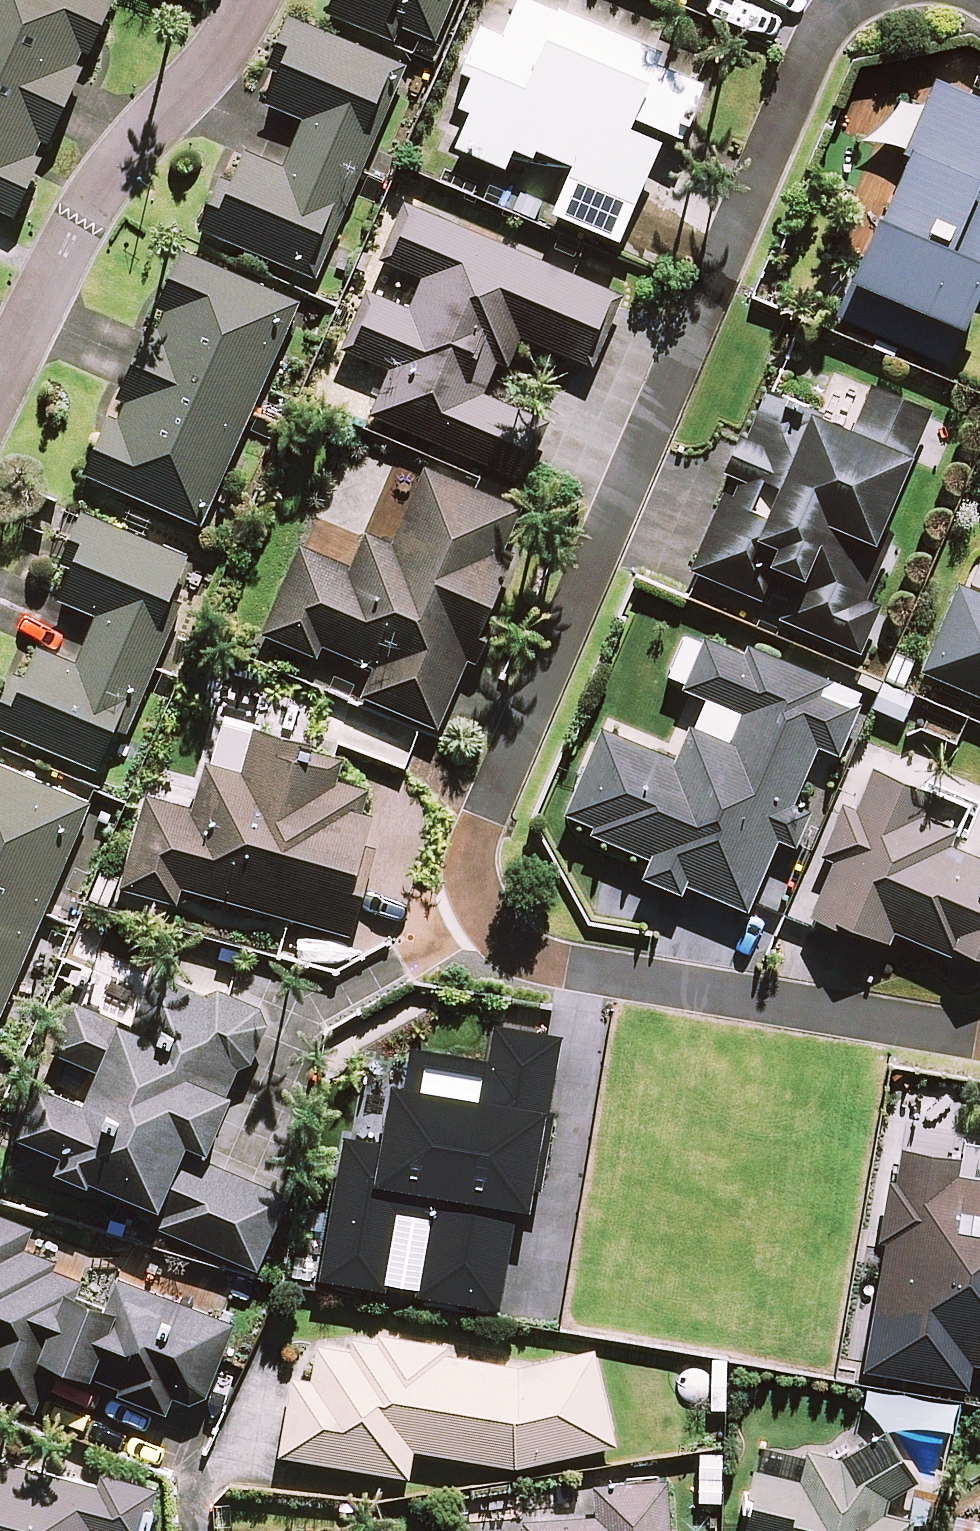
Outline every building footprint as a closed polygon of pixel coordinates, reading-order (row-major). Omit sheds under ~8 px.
[(15,215),(113,0),(0,0),(0,208),(15,215)] [(326,12),(394,38),(399,25),(438,40),(453,0),(331,0),(326,12)] [(462,72),(474,76),(462,106),(471,110),(457,147),(505,166),(515,140),(573,163),(554,211),(621,237),(664,126),(675,130),(700,67),(530,0),(518,0),(504,36),(480,27),(462,72)] [(396,64),(296,22),(262,101),(304,119),(282,169),(241,152),(207,230),(313,276),(371,140),(365,137),(396,64)] [(907,149),(837,314),(948,361),(979,286),(979,98),(936,80),(925,106),(907,149)] [(614,292),(408,202),(384,259),(423,276),(409,309),(370,291),(345,348),(390,367),(371,411),(515,474),(540,416),(483,391),(511,329),(584,361),(614,292)] [(295,299),(181,250),(86,473),(200,522),(295,299)] [(930,408),(871,384),(854,426),(766,389),(746,437),(734,432),(722,463),(732,468),(691,568),(767,600),(782,565),(799,573),(781,617),(862,650),(881,605),(864,597),(887,541),(877,537),(930,408)] [(526,508),(424,467),(393,543),(366,532),(352,568),(317,554),(299,546),(264,634),(317,655),(321,644),(374,665),(362,695),(438,726),(526,508)] [(189,556),(83,511),(48,594),(97,615),(75,666),(34,648),(0,726),(96,767),(115,723),(125,727),(177,606),(169,603),(189,556)] [(959,583),(922,670),(979,695),(979,592),(959,583)] [(685,881),(750,909),(754,901),(774,910),(791,872),(765,861),(778,832),(794,840),(807,809),(790,802),(817,741),(838,750),(862,694),(710,627),(684,686),(743,712),(731,740),(692,723),(678,757),(604,724),(563,819),(650,857),(643,874),(681,891),(685,881)] [(914,695),(880,681),(868,709),(902,723),(914,695)] [(350,935),(377,844),(362,840),(370,810),(365,808),(371,789),(336,779),(340,764),(293,750),(295,741),(219,719),(193,808),(148,795),(121,886),(177,903),(182,886),(350,935)] [(0,765),(0,1013),(88,802),(0,765)] [(952,844),(959,826),(923,812),(931,789),(873,767),(857,809),(842,803),(823,854),(833,858),(813,912),(888,940),(893,930),(949,951),(952,943),(979,953),(979,854),(952,844)] [(110,929),(87,917),(68,952),(91,964),(110,929)] [(19,1131),(27,1134),(14,1166),(51,1181),(58,1162),(164,1205),(156,1224),(256,1265),(286,1193),(183,1151),(188,1136),(209,1145),(263,1013),(152,968),(130,1021),(73,998),(52,1049),(98,1068),(85,1099),(40,1081),(19,1131)] [(964,1156),(896,1147),(866,1369),(969,1383),(972,1360),(979,1361),(979,1143),(966,1141),(964,1156)] [(0,1214),(0,1389),(35,1404),(54,1358),(119,1384),(116,1391),(166,1411),(174,1391),(201,1403),(233,1324),(85,1263),(78,1279),(20,1255),(31,1227),(0,1214)] [(412,1477),(416,1449),(515,1467),(610,1452),(594,1347),(506,1360),(507,1354),(374,1334),(373,1345),(317,1337),(311,1381),(287,1377),(275,1456),(412,1477)] [(910,1520),(888,1515),(893,1491),(920,1477),(885,1431),(842,1457),(808,1450),(761,1439),(740,1530),(907,1530),(910,1520)] [(0,1459),(0,1530),(94,1530),(94,1529),(101,1530),(150,1530),(161,1491),(90,1472),(87,1482),(0,1459)] [(668,1480),(596,1483),(597,1517),(523,1520),(524,1530),(670,1530),(668,1480)]
